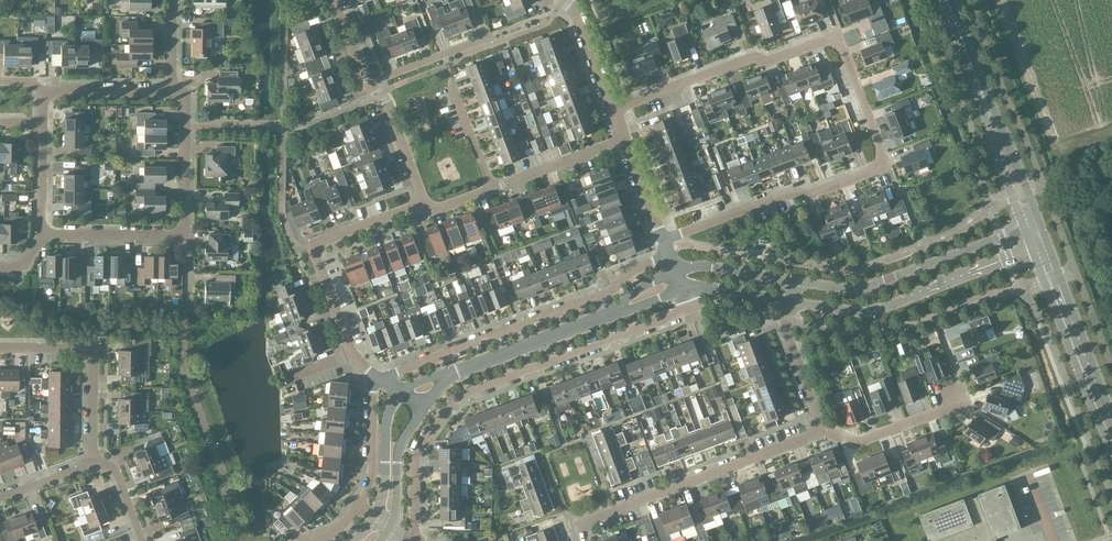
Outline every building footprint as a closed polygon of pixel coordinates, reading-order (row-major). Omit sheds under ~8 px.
[(121,1),(129,1),(128,9),(150,9),(150,0),(121,0),(121,1)] [(449,4),(452,12),(460,32),(473,27),(468,13),(475,10),(471,0),(458,0),(449,4)] [(512,4),(503,7),(507,20),(523,14),(520,7),(534,2),(533,0),(511,0),(512,4)] [(782,9),(778,0),(770,0),(772,5),(754,12),(764,38),(782,31),(775,12),(782,9)] [(823,18),(816,0),(813,0),(793,7),(800,26),(823,18)] [(871,14),(866,0),(856,0),(844,5),(850,22),(871,14)] [(101,14),(101,4),(90,5),(90,14),(101,14)] [(434,4),(427,7),(434,26),(441,23),(446,37),(460,32),(452,12),(446,14),(443,8),(437,10),(434,4)] [(729,32),(738,29),(732,14),(714,21),(716,27),(702,32),(709,49),(718,45),(718,44),(731,39),(729,32)] [(370,16),(363,18),(367,28),(373,26),(370,16)] [(399,33),(406,52),(419,47),(415,34),(422,32),(417,17),(404,22),(407,30),(399,33)] [(116,27),(117,18),(104,18),(104,27),(116,27)] [(136,30),(136,22),(122,22),(121,35),(129,35),(129,44),(151,44),(151,30),(136,30)] [(301,48),(321,40),(316,27),(310,29),(308,22),(291,28),(294,36),(296,35),(301,48)] [(222,36),(222,23),(200,23),(200,29),(192,29),(192,55),(209,56),(209,36),(222,36)] [(684,44),(692,41),(685,24),(671,30),(675,39),(668,42),(675,61),(689,56),(684,44)] [(406,52),(399,33),(391,36),(388,28),(375,33),(382,51),(389,48),(393,57),(406,52)] [(883,47),(894,44),(889,31),(874,37),(877,44),(861,50),(866,65),(887,57),(883,47)] [(539,53),(561,44),(557,33),(534,41),(539,53)] [(17,45),(17,66),(31,66),(31,53),(37,53),(37,37),(24,37),(24,45),(17,45)] [(88,51),(95,51),(95,37),(81,37),(81,46),(74,46),(74,66),(88,66),(88,51)] [(17,45),(3,45),(3,40),(0,40),(0,54),(3,54),(3,66),(17,66),(17,45)] [(74,46),(67,46),(67,40),(52,40),(52,54),(60,54),(60,66),(74,66),(74,46)] [(307,69),(323,63),(320,56),(326,54),(321,40),(301,48),(306,61),(304,62),(307,69)] [(653,58),(662,55),(656,41),(647,44),(650,51),(625,61),(632,78),(657,68),(653,58)] [(151,59),(151,44),(129,44),(129,53),(116,53),(116,67),(136,67),(136,59),(151,59)] [(565,55),(561,44),(539,53),(543,64),(565,55)] [(515,61),(522,59),(518,48),(511,50),(515,61)] [(565,55),(543,64),(547,74),(570,66),(565,55)] [(1100,59),(1108,79),(1111,77),(1111,56),(1111,55),(1102,58),(1100,59)] [(50,56),(51,68),(60,68),(60,56),(50,56)] [(1098,60),(1089,63),(1097,83),(1108,79),(1100,59),(1098,60)] [(483,60),(466,67),(471,79),(488,73),(489,75),(495,73),(493,68),(500,66),(500,68),(504,67),(502,61),(486,67),(483,60)] [(896,76),(911,70),(907,62),(893,67),(896,76)] [(317,89),(336,82),(331,68),(326,70),(323,63),(307,69),(309,77),(312,76),(317,89)] [(815,63),(803,67),(811,87),(813,92),(819,90),(834,84),(832,79),(827,65),(817,69),(815,63)] [(1082,66),(1077,68),(1085,87),(1097,83),(1089,63),(1082,66)] [(488,73),(471,79),(476,92),(493,85),(490,78),(502,74),(500,68),(500,66),(493,68),(495,73),(489,75),(488,73)] [(557,83),(574,77),(570,66),(547,74),(548,80),(555,78),(557,83)] [(800,91),(811,87),(803,67),(792,72),(800,91)] [(299,75),(302,83),(310,79),(307,71),(299,75)] [(781,95),(779,89),(776,81),(769,83),(765,72),(754,77),(761,96),(764,103),(772,101),(774,97),(781,95)] [(789,95),(800,91),(792,72),(781,76),(785,87),(779,89),(781,95),(784,105),(792,102),(789,95)] [(879,99),(900,91),(894,76),(873,84),(879,99)] [(561,94),(578,88),(574,77),(557,83),(550,85),(555,96),(561,94)] [(750,100),(761,96),(754,77),(742,81),(746,92),(740,94),(745,108),(752,105),(750,100)] [(239,92),(239,78),(217,78),(217,84),(207,84),(207,100),(228,101),(228,92),(239,92)] [(322,110),(339,104),(336,97),(341,95),(336,82),(317,89),(322,102),(319,103),(322,110)] [(503,93),(496,95),(493,85),(476,92),(480,104),(497,98),(498,100),(504,97),(503,93)] [(747,113),(745,108),(740,94),(734,97),(730,86),(718,90),(725,109),(732,107),(740,116),(747,113)] [(565,105),(582,99),(578,88),(561,94),(565,105)] [(715,113),(725,109),(718,90),(707,94),(711,105),(704,108),(710,121),(717,119),(715,113)] [(502,110),(498,100),(497,98),(480,104),(485,116),(502,110)] [(903,108),(910,105),(907,98),(893,103),(896,111),(885,115),(894,139),(912,133),(903,108)] [(563,118),(586,109),(582,99),(565,105),(567,110),(561,113),(563,118)] [(820,113),(835,107),(832,101),(818,106),(820,113)] [(698,129),(705,126),(698,107),(691,110),(698,129)] [(573,127),(590,120),(586,109),(563,118),(567,129),(573,127)] [(512,118),(505,120),(502,110),(485,116),(489,128),(506,122),(507,124),(513,122),(512,118)] [(655,137),(675,129),(673,123),(676,122),(672,110),(657,116),(660,122),(653,124),(656,132),(653,133),(655,137)] [(64,133),(83,133),(83,124),(91,124),(91,112),(79,112),(79,119),(64,119),(64,120),(61,123),(61,129),(64,132),(64,133)] [(144,134),(165,134),(165,120),(154,120),(155,113),(136,112),(136,126),(144,126),(144,134)] [(547,124),(545,120),(543,113),(536,116),(538,122),(540,127),(547,124)] [(355,141),(374,134),(369,120),(363,123),(361,117),(347,123),(349,128),(351,128),(355,141)] [(571,140),(594,132),(590,120),(573,127),(567,129),(571,140)] [(833,136),(840,157),(852,152),(847,136),(853,134),(847,120),(836,124),(840,134),(833,136)] [(511,134),(507,124),(506,122),(489,128),(494,141),(511,134)] [(840,157),(833,136),(830,128),(818,133),(817,131),(811,134),(816,148),(822,145),(828,161),(840,157)] [(661,147),(682,139),(681,134),(677,135),(675,129),(655,137),(656,140),(658,139),(661,147)] [(791,146),(798,165),(811,160),(807,151),(814,149),(807,132),(801,134),(804,141),(791,146)] [(83,142),(83,133),(64,133),(64,147),(78,147),(78,154),(91,154),(91,142),(83,142)] [(305,142),(310,140),(307,133),(302,135),(305,142)] [(165,149),(165,134),(144,134),(144,142),(136,142),(136,156),(154,156),(154,149),(165,149)] [(355,162),(369,157),(367,152),(379,147),(374,134),(355,141),(358,147),(356,147),(352,155),(355,162)] [(521,142),(515,144),(511,134),(494,141),(499,153),(515,147),(516,149),(522,146),(521,142)] [(545,138),(548,148),(559,144),(555,134),(545,138)] [(754,136),(735,139),(737,146),(756,143),(754,136)] [(535,154),(545,150),(541,138),(530,141),(535,154)] [(663,159),(683,151),(681,145),(684,144),(682,139),(661,147),(664,154),(661,155),(663,159)] [(922,149),(932,146),(929,139),(912,145),(915,151),(901,157),(907,174),(928,166),(922,149)] [(4,168),(10,168),(10,174),(16,174),(16,143),(4,143),(4,161),(4,168)] [(713,147),(721,169),(728,166),(720,145),(713,147)] [(234,158),(234,146),(216,146),(216,153),(206,153),(206,175),(228,176),(228,158),(234,158)] [(785,169),(798,165),(791,146),(778,151),(785,169)] [(520,159),(516,149),(515,147),(499,153),(503,165),(520,159)] [(670,169),(691,161),(689,156),(686,157),(683,151),(663,159),(664,163),(667,162),(670,169)] [(773,174),(785,169),(778,151),(766,155),(773,174)] [(760,179),(773,174),(766,155),(753,160),(760,179)] [(365,180),(388,171),(383,158),(371,162),(369,157),(355,162),(357,168),(358,171),(362,173),(365,180)] [(748,183),(760,179),(753,160),(741,165),(748,183)] [(671,181),(692,173),(690,167),(693,166),(691,161),(670,169),(672,177),(670,177),(671,181)] [(735,188),(748,183),(741,165),(728,169),(735,188)] [(135,189),(154,189),(154,182),(164,182),(165,167),(143,167),(143,175),(135,175),(135,189)] [(63,189),(83,189),(83,180),(91,180),(91,168),(78,168),(78,175),(63,174),(63,189)] [(587,190),(613,180),(608,168),(590,175),(593,183),(585,186),(587,190)] [(369,200),(383,195),(381,189),(393,185),(388,171),(365,180),(368,187),(365,190),(369,200)] [(678,191),(699,183),(697,178),(694,179),(692,173),(671,181),(673,185),(675,184),(678,191)] [(718,190),(724,187),(718,173),(712,175),(718,190)] [(326,195),(327,198),(331,210),(344,205),(336,185),(329,187),(326,179),(321,181),(320,177),(313,180),(315,184),(320,197),(326,195)] [(599,199),(617,192),(613,180),(587,190),(588,194),(596,191),(599,199)] [(702,202),(698,190),(701,188),(699,183),(678,191),(681,199),(678,200),(680,204),(685,202),(688,208),(702,202)] [(321,198),(320,197),(315,184),(309,186),(310,189),(308,190),(306,196),(308,200),(302,202),(310,223),(321,218),(314,200),(321,198)] [(571,208),(564,190),(557,192),(554,185),(542,190),(550,210),(549,210),(551,216),(571,208)] [(63,189),(63,203),(78,203),(77,217),(90,217),(90,198),(82,198),(83,189),(63,189)] [(154,196),(154,189),(135,189),(135,202),(143,203),(143,211),(164,211),(164,197),(154,196)] [(907,212),(903,200),(889,205),(883,189),(871,194),(879,214),(886,212),(889,219),(907,212)] [(538,215),(549,210),(550,210),(542,190),(530,194),(534,205),(527,207),(531,216),(537,214),(538,215)] [(603,210),(621,204),(617,192),(599,199),(591,202),(593,206),(601,203),(603,210)] [(207,219),(227,219),(227,210),(230,207),(238,207),(238,193),(224,193),(224,201),(205,201),(205,214),(207,216),(207,219)] [(872,217),(879,214),(871,194),(859,198),(865,214),(859,216),(863,228),(864,228),(875,224),(872,217)] [(531,216),(527,207),(521,210),(517,199),(505,204),(512,224),(525,220),(524,219),(531,216)] [(310,223),(302,202),(291,206),(288,200),(286,201),(285,210),(291,209),(298,227),(310,223)] [(839,206),(835,207),(842,228),(843,228),(850,225),(852,233),(856,231),(858,237),(866,234),(864,228),(863,228),(859,216),(853,218),(847,203),(846,203),(845,201),(838,203),(839,206)] [(505,227),(512,224),(505,204),(493,208),(495,216),(489,218),(493,230),(496,238),(506,234),(507,232),(505,227)] [(623,216),(619,205),(621,204),(603,210),(601,211),(604,219),(596,222),(597,226),(623,216)] [(842,228),(835,207),(823,212),(827,223),(817,226),(824,243),(845,235),(843,228),(842,228)] [(458,226),(464,244),(482,238),(472,211),(461,215),(465,224),(458,226)] [(3,224),(3,242),(15,242),(15,212),(9,212),(9,224),(3,224)] [(610,235),(628,228),(623,216),(597,226),(599,231),(607,228),(610,235)] [(464,244),(458,226),(455,218),(444,222),(447,230),(440,233),(447,251),(464,244)] [(447,251),(440,233),(437,224),(427,228),(430,237),(423,240),(429,257),(447,251)] [(565,233),(568,241),(581,236),(578,228),(565,233)] [(612,242),(605,245),(606,250),(632,240),(628,228),(610,235),(612,242)] [(565,233),(553,238),(556,245),(568,241),(565,233)] [(232,244),(229,244),(229,234),(208,234),(208,244),(205,244),(205,260),(226,260),(232,260),(232,244)] [(398,249),(404,267),(422,260),(412,234),(401,238),(404,246),(398,249)] [(543,250),(553,246),(550,239),(541,242),(543,250)] [(404,267),(398,249),(394,240),(384,244),(387,253),(380,255),(387,273),(404,267)] [(632,240),(606,250),(608,254),(616,251),(618,259),(637,252),(632,240)] [(534,253),(543,250),(541,242),(532,246),(534,253)] [(380,255),(377,247),(367,251),(370,259),(363,262),(369,280),(387,273),(380,255)] [(518,258),(528,255),(526,248),(516,251),(518,258)] [(587,253),(581,255),(578,249),(572,251),(573,253),(582,277),(587,275),(586,272),(593,269),(587,253)] [(502,263),(518,258),(516,251),(500,257),(502,263)] [(599,251),(591,254),(596,267),(604,264),(599,252),(599,251)] [(349,257),(342,260),(345,268),(352,286),(369,280),(363,262),(360,253),(349,257)] [(573,253),(566,256),(568,260),(562,262),(570,281),(568,278),(576,276),(577,279),(582,277),(573,253)] [(61,258),(61,255),(47,255),(47,267),(38,267),(38,286),(53,287),(53,276),(60,276),(61,258)] [(109,277),(109,256),(94,256),(94,266),(87,266),(87,285),(109,285),(109,277)] [(109,256),(109,277),(117,277),(117,285),(130,285),(130,267),(123,267),(123,256),(109,256)] [(157,277),(157,256),(144,256),(144,268),(138,268),(137,283),(149,284),(149,277),(157,277)] [(157,256),(157,277),(165,278),(165,284),(177,284),(177,268),(177,263),(170,263),(170,256),(157,256)] [(61,258),(60,276),(60,278),(69,278),(69,287),(80,287),(81,273),(74,273),(74,258),(61,258)] [(564,283),(570,281),(562,262),(550,267),(556,283),(563,280),(564,283)] [(548,286),(556,283),(550,267),(537,271),(543,288),(544,291),(550,289),(548,286)] [(537,271),(531,274),(529,268),(523,270),(532,295),(537,293),(536,290),(543,288),(537,271)] [(527,297),(532,295),(523,270),(518,272),(517,274),(519,278),(512,281),(518,297),(526,294),(527,297)] [(235,289),(235,275),(218,275),(217,282),(204,282),(204,304),(214,304),(214,300),(229,301),(229,289),(235,289)] [(307,302),(303,290),(296,292),(292,282),(278,288),(278,299),(280,304),(284,303),(286,309),(287,310),(307,302)] [(485,283),(495,309),(507,305),(500,287),(493,289),(490,282),(485,283)] [(483,314),(495,309),(485,283),(481,285),(484,293),(476,295),(483,314)] [(415,294),(417,306),(431,303),(428,291),(415,294)] [(483,314),(476,295),(469,298),(466,291),(462,292),(471,318),(483,314)] [(460,322),(471,318),(462,292),(457,294),(460,301),(453,304),(460,322)] [(448,327),(438,301),(435,293),(430,295),(433,303),(434,303),(437,310),(429,313),(423,316),(429,331),(435,329),(436,331),(448,327)] [(460,322),(453,304),(445,307),(443,299),(438,301),(448,327),(460,322)] [(286,309),(279,311),(285,327),(280,329),(281,332),(298,326),(297,323),(300,322),(302,319),(301,318),(312,314),(307,302),(287,310),(286,309)] [(369,316),(366,310),(359,314),(363,320),(369,316)] [(429,331),(423,316),(417,318),(416,316),(409,318),(406,311),(401,312),(411,338),(423,334),(423,333),(429,331)] [(399,343),(411,338),(401,312),(397,314),(400,322),(392,324),(399,343)] [(984,331),(992,328),(988,315),(971,321),(974,330),(961,334),(966,347),(987,339),(984,331)] [(399,343),(392,324),(385,327),(382,320),(378,321),(387,347),(399,343)] [(375,352),(387,347),(378,321),(373,323),(376,331),(369,333),(375,352)] [(302,328),(299,329),(298,326),(281,332),(283,337),(288,335),(290,341),(298,339),(300,346),(321,338),(316,326),(306,330),(305,329),(302,328)] [(741,356),(760,349),(756,337),(746,341),(744,335),(731,339),(735,350),(739,348),(741,356)] [(296,368),(312,362),(310,356),(325,350),(321,338),(300,346),(303,353),(296,356),(292,358),(296,368)] [(693,340),(682,344),(689,363),(690,368),(702,363),(701,362),(707,360),(699,338),(693,340)] [(896,345),(900,355),(910,351),(906,341),(896,345)] [(150,356),(151,351),(151,344),(134,344),(134,350),(118,350),(118,363),(148,363),(148,356),(150,356)] [(681,365),(689,363),(682,344),(671,348),(680,373),(683,372),(681,365)] [(931,382),(944,377),(941,370),(943,370),(940,362),(938,362),(936,357),(932,358),(928,347),(913,353),(920,373),(927,370),(931,382)] [(676,374),(680,373),(671,348),(659,352),(666,371),(674,368),(676,374)] [(746,367),(764,360),(760,349),(741,356),(746,367)] [(659,373),(666,371),(659,352),(648,356),(658,381),(661,380),(659,373)] [(996,363),(1000,361),(997,354),(968,365),(970,372),(973,371),(978,383),(997,376),(994,367),(996,363)] [(654,382),(658,381),(648,356),(637,361),(644,379),(652,376),(654,382)] [(750,378),(768,371),(764,360),(746,367),(740,369),(744,380),(750,378)] [(632,383),(644,379),(637,361),(626,365),(632,383)] [(618,362),(606,366),(613,385),(615,389),(626,385),(625,380),(618,362)] [(718,377),(724,375),(719,362),(713,365),(718,377)] [(148,382),(148,363),(118,363),(118,375),(134,375),(134,382),(148,382)] [(602,389),(613,385),(606,366),(595,370),(602,389)] [(915,384),(921,382),(915,367),(900,372),(903,381),(898,382),(906,403),(920,398),(915,384)] [(6,369),(5,398),(10,398),(10,391),(18,391),(19,372),(19,369),(6,369)] [(591,393),(602,389),(595,370),(584,375),(591,393)] [(41,388),(48,388),(70,388),(70,371),(49,371),(48,379),(41,379),(41,378),(30,378),(30,383),(41,383),(41,388)] [(748,391),(772,382),(768,371),(750,378),(752,385),(747,387),(748,391)] [(580,397),(591,393),(584,375),(573,379),(580,397)] [(722,388),(728,386),(724,375),(718,377),(722,388)] [(1016,404),(1019,405),(1024,388),(1020,375),(1006,380),(1008,386),(1007,389),(1004,388),(1001,396),(999,397),(988,394),(983,409),(1001,415),(1014,408),(1016,404)] [(888,394),(895,392),(889,377),(879,381),(882,388),(870,393),(878,414),(894,408),(888,394)] [(569,401),(580,397),(573,379),(562,383),(569,401)] [(348,391),(349,382),(331,381),(326,383),(325,393),(330,394),(351,396),(352,391),(348,391)] [(758,400),(777,393),(772,382),(748,391),(750,395),(755,393),(758,400)] [(557,405),(569,401),(562,383),(550,387),(557,405)] [(286,387),(288,394),(297,391),(295,384),(286,387)] [(70,396),(70,388),(48,388),(48,396),(70,396)] [(859,409),(865,406),(859,388),(851,391),(854,400),(843,404),(845,410),(843,411),(846,419),(848,418),(850,425),(863,420),(859,409)] [(148,411),(148,399),(148,392),(134,392),(134,399),(118,399),(118,411),(139,411),(148,411)] [(549,413),(546,406),(543,407),(538,392),(532,395),(532,394),(520,398),(527,417),(535,414),(536,418),(549,413)] [(324,393),(323,406),(328,406),(346,408),(347,400),(351,400),(351,396),(330,394),(325,393),(324,393)] [(762,411),(781,404),(777,393),(758,400),(762,411)] [(656,405),(665,401),(663,394),(659,395),(654,397),(656,405)] [(640,411),(646,409),(640,395),(634,397),(640,411)] [(69,409),(70,396),(48,396),(48,404),(41,404),(41,409),(69,409)] [(289,398),(292,415),(303,414),(301,396),(289,398)] [(634,413),(640,411),(634,397),(628,399),(634,413)] [(520,419),(527,417),(520,398),(509,403),(516,421),(518,427),(523,426),(520,419)] [(505,425),(516,421),(509,403),(498,407),(505,425)] [(765,430),(778,425),(775,419),(785,416),(781,404),(762,411),(766,422),(763,423),(765,430)] [(346,416),(346,408),(328,406),(327,418),(325,417),(324,419),(327,419),(327,418),(348,421),(349,416),(346,416)] [(494,429),(505,425),(498,407),(487,411),(494,429)] [(734,422),(741,419),(736,408),(730,410),(734,422)] [(69,421),(69,409),(41,409),(41,413),(48,413),(48,421),(69,421)] [(614,421),(625,416),(623,409),(611,413),(614,421)] [(658,410),(649,412),(652,424),(660,422),(658,410)] [(725,442),(737,437),(726,410),(721,412),(724,419),(717,421),(725,442)] [(139,423),(139,411),(118,411),(118,423),(134,424),(134,430),(147,430),(148,423),(139,423)] [(496,436),(494,429),(487,411),(476,415),(483,433),(490,431),(492,437),(496,436)] [(611,413),(610,411),(603,414),(604,416),(600,418),(603,425),(614,421),(611,413)] [(472,438),(483,433),(476,415),(464,419),(466,424),(457,428),(454,433),(469,444),(472,440),(472,438)] [(600,418),(597,419),(596,416),(588,419),(589,422),(592,429),(603,425),(600,418)] [(725,442),(717,421),(711,424),(708,416),(704,418),(714,446),(725,442)] [(321,419),(320,431),(323,432),(326,432),(326,431),(344,433),(345,425),(348,425),(348,421),(327,418),(327,419),(327,420),(321,419)] [(703,450),(714,446),(704,418),(699,420),(702,427),(694,430),(703,450)] [(747,436),(741,420),(741,419),(734,422),(741,439),(747,436)] [(993,441),(1001,428),(988,420),(984,427),(972,419),(964,433),(981,444),(986,436),(993,441)] [(69,434),(69,421),(48,421),(48,429),(40,429),(40,434),(69,434)] [(581,433),(592,429),(589,422),(578,426),(581,433)] [(21,423),(0,424),(0,435),(22,434),(21,423)] [(703,450),(694,430),(689,432),(686,425),(681,427),(692,454),(703,450)] [(597,448),(625,438),(623,432),(615,434),(613,427),(592,435),(597,448)] [(681,458),(692,454),(681,427),(677,428),(679,436),(673,438),(681,458)] [(343,440),(344,433),(326,431),(326,432),(325,443),(346,446),(346,441),(343,440)] [(466,448),(469,444),(454,433),(450,439),(450,448),(442,448),(441,460),(461,460),(461,448),(466,448)] [(681,458),(673,438),(666,440),(664,433),(659,435),(669,462),(681,458)] [(69,447),(69,434),(40,434),(40,438),(48,438),(48,447),(69,447)] [(941,464),(943,463),(950,460),(944,445),(937,447),(932,434),(920,439),(927,457),(933,455),(936,462),(940,461),(941,464)] [(146,448),(134,453),(139,464),(164,455),(164,454),(169,453),(162,435),(147,441),(148,444),(146,445),(146,447),(146,448)] [(553,435),(545,438),(548,448),(556,446),(553,435)] [(658,467),(669,462),(659,435),(654,437),(657,444),(650,446),(658,467)] [(602,460),(622,453),(620,446),(627,443),(625,438),(597,448),(602,460)] [(920,460),(927,457),(920,439),(907,444),(912,457),(905,460),(911,475),(920,471),(919,469),(922,468),(920,460)] [(30,455),(25,443),(17,446),(17,444),(9,447),(6,440),(2,441),(12,468),(24,464),(22,458),(30,455)] [(12,468),(2,441),(0,442),(0,448),(1,450),(0,450),(0,472),(0,473),(12,468)] [(528,453),(532,452),(537,450),(534,442),(525,445),(528,453)] [(346,446),(325,443),(319,443),(318,455),(323,456),(341,458),(342,450),(345,450),(346,446)] [(519,456),(528,453),(525,445),(516,449),(519,456)] [(830,480),(842,476),(848,474),(843,461),(837,464),(832,449),(820,454),(830,480)] [(870,457),(877,477),(885,474),(889,483),(901,479),(894,459),(887,462),(883,452),(870,457)] [(607,473),(634,462),(632,456),(625,459),(622,453),(602,460),(607,473)] [(813,487),(830,480),(820,454),(809,458),(814,472),(808,475),(813,487)] [(173,472),(171,465),(168,466),(164,455),(139,464),(143,476),(158,470),(160,477),(173,472)] [(341,465),(341,458),(323,456),(322,467),(320,467),(319,469),(322,469),(322,468),(343,470),(344,466),(341,465)] [(870,480),(877,477),(870,457),(857,462),(860,472),(853,474),(861,494),(873,489),(870,480)] [(535,458),(508,469),(513,481),(540,471),(535,458)] [(461,468),(461,460),(441,460),(441,472),(468,472),(468,468),(461,468)] [(634,462),(607,473),(611,485),(632,478),(629,471),(636,468),(634,462)] [(797,463),(785,467),(795,493),(813,487),(808,475),(802,477),(797,463)] [(777,500),(795,493),(785,467),(774,471),(779,485),(773,488),(777,500)] [(343,475),(343,470),(322,468),(322,469),(321,479),(319,479),(318,480),(320,482),(321,481),(335,483),(339,483),(339,475),(343,475)] [(524,491),(545,484),(540,471),(513,481),(515,487),(522,485),(524,491)] [(461,484),(461,476),(468,476),(468,472),(441,472),(441,484),(461,484)] [(777,500),(773,488),(770,480),(763,482),(761,476),(749,480),(759,507),(777,500)] [(741,514),(759,507),(749,480),(737,485),(740,491),(733,494),(739,511),(741,514)] [(156,510),(180,501),(177,494),(181,493),(177,481),(164,486),(166,492),(151,498),(156,510)] [(320,482),(312,489),(327,505),(330,502),(328,499),(334,494),(331,491),(335,483),(321,481),(320,482)] [(461,495),(461,484),(441,484),(441,496),(461,495)] [(522,506),(549,496),(545,484),(524,491),(527,498),(520,500),(522,506)] [(995,537),(1019,528),(1020,528),(1003,484),(1002,484),(978,493),(978,494),(978,495),(964,501),(963,499),(963,498),(919,514),(919,515),(928,540),(930,540),(931,540),(996,540),(995,537)] [(309,488),(306,486),(304,486),(297,495),(298,495),(300,497),(302,499),(303,498),(315,511),(321,506),(323,508),(327,505),(312,489),(311,490),(309,488)] [(739,511),(733,494),(726,496),(724,490),(712,494),(719,513),(726,511),(727,515),(739,511)] [(84,514),(103,507),(98,493),(85,498),(82,492),(69,498),(73,509),(82,506),(84,514)] [(713,516),(719,513),(712,494),(700,499),(703,505),(696,507),(697,510),(702,525),(714,520),(713,516)] [(302,499),(300,497),(298,495),(290,503),(293,507),(294,507),(308,522),(312,519),(310,517),(315,511),(303,498),(302,499)] [(441,507),(461,507),(461,500),(468,500),(468,496),(461,495),(441,496),(441,507)] [(492,505),(492,496),(484,496),(484,505),(492,505)] [(549,496),(522,506),(524,512),(531,509),(534,516),(554,509),(549,496)] [(178,509),(176,503),(180,501),(156,510),(160,521),(175,516),(177,522),(190,517),(186,506),(178,509)] [(282,515),(278,519),(287,528),(292,524),(297,529),(303,523),(305,525),(308,522),(294,507),(293,507),(292,505),(290,503),(280,512),(282,515)] [(702,525),(697,510),(690,512),(686,504),(673,509),(683,535),(685,536),(704,529),(702,525)] [(103,507),(84,514),(87,521),(79,524),(83,536),(97,531),(95,525),(108,520),(103,507)] [(461,515),(461,507),(441,507),(441,520),(441,526),(465,526),(465,515),(461,515)] [(683,535),(673,509),(660,514),(665,527),(658,530),(662,540),(666,540),(683,535)] [(17,517),(24,535),(31,532),(32,535),(38,533),(40,539),(46,536),(41,523),(35,525),(30,512),(17,517)] [(24,535),(17,517),(3,522),(7,531),(0,533),(0,540),(17,540),(16,538),(24,535)] [(644,523),(648,534),(655,532),(650,521),(644,523)] [(648,534),(644,523),(638,525),(642,536),(648,534)] [(558,537),(554,526),(526,536),(528,540),(529,540),(535,539),(536,540),(549,540),(558,537)] [(198,538),(194,527),(181,532),(183,538),(175,540),(190,540),(198,538)] [(622,540),(619,533),(602,539),(603,540),(629,540),(628,537),(622,540)]
